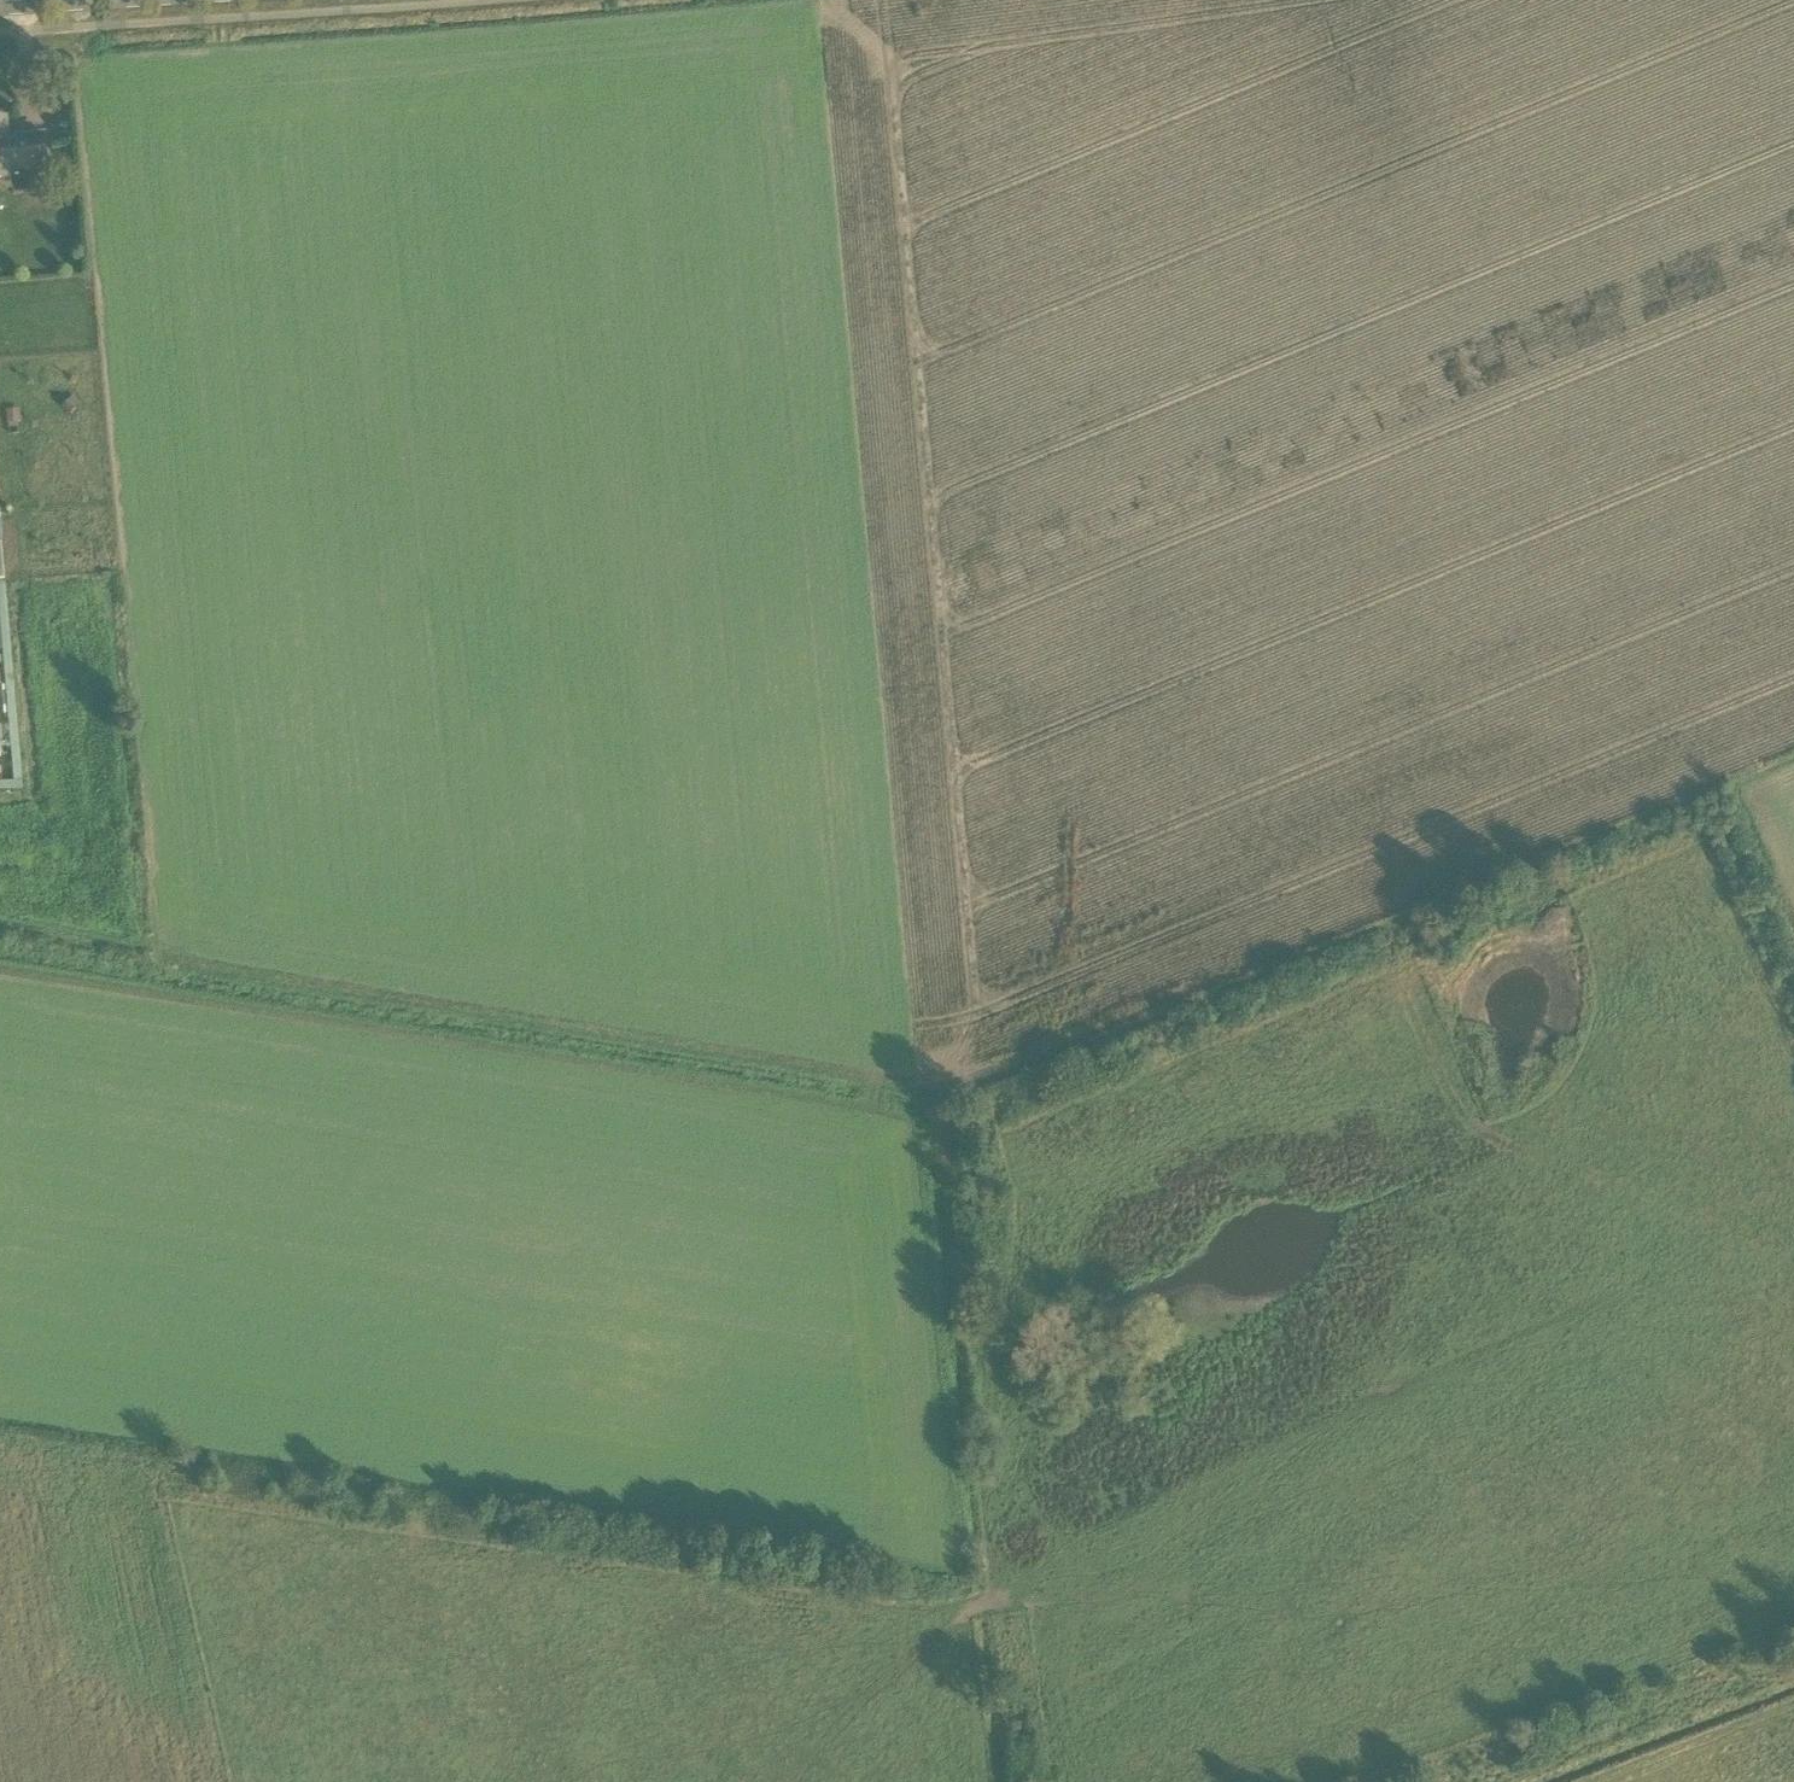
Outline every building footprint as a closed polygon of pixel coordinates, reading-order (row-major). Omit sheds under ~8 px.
[(7,118),(0,118),(0,180),(14,179),(14,171),(47,168),(44,134),(22,136),(23,145),(10,146),(7,118)]
